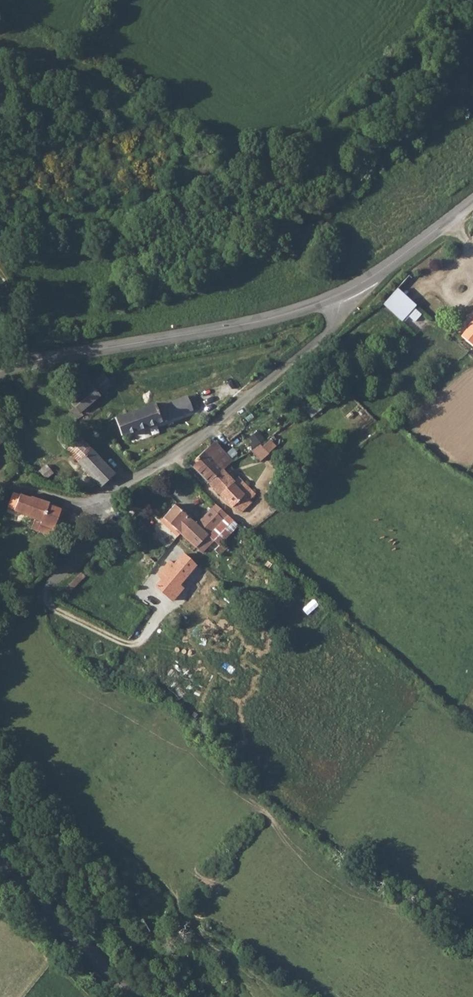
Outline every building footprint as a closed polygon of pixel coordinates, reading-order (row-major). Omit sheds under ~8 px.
[(395,302),(380,315),(396,329),(411,318),(395,302)] [(411,318),(396,329),(399,333),(413,320),(411,318)] [(453,345),(466,356),(472,348),(472,318),(453,345)] [(440,331),(436,336),(445,343),(447,341),(454,332),(440,321),(435,327),(440,331)] [(117,377),(82,399),(83,401),(77,405),(85,418),(87,420),(94,415),(92,412),(125,390),(117,377)] [(168,410),(147,415),(151,432),(171,428),(171,425),(203,417),(203,411),(211,409),(210,402),(169,413),(168,410)] [(151,432),(147,415),(127,421),(131,437),(151,432)] [(239,428),(222,440),(236,454),(252,442),(239,428)] [(83,435),(70,446),(74,452),(88,441),(83,435)] [(254,452),(261,460),(278,446),(271,437),(254,452)] [(88,441),(74,452),(107,490),(121,479),(88,441)] [(194,467),(212,484),(226,470),(234,463),(217,443),(194,467)] [(226,470),(212,484),(244,514),(257,501),(254,497),(258,493),(245,476),(238,482),(226,470)] [(9,507),(15,509),(21,493),(15,491),(9,507)] [(26,499),(24,504),(21,514),(48,522),(46,529),(53,531),(52,535),(64,538),(69,521),(71,513),(59,509),(59,507),(44,502),(43,504),(26,499)] [(183,506),(169,519),(184,535),(198,522),(183,506)] [(219,511),(215,515),(226,527),(234,519),(227,512),(224,515),(219,511)] [(198,522),(184,535),(201,552),(214,539),(226,527),(215,515),(211,519),(217,526),(208,534),(198,522)] [(214,539),(201,552),(206,557),(219,543),(214,539)] [(148,564),(142,570),(148,575),(154,570),(148,564)] [(184,564),(174,573),(185,584),(195,575),(186,566),(184,564)] [(162,601),(161,602),(163,605),(185,584),(174,573),(166,581),(163,578),(157,583),(160,587),(154,594),(162,601)] [(182,598),(175,611),(187,617),(194,604),(182,598)]
